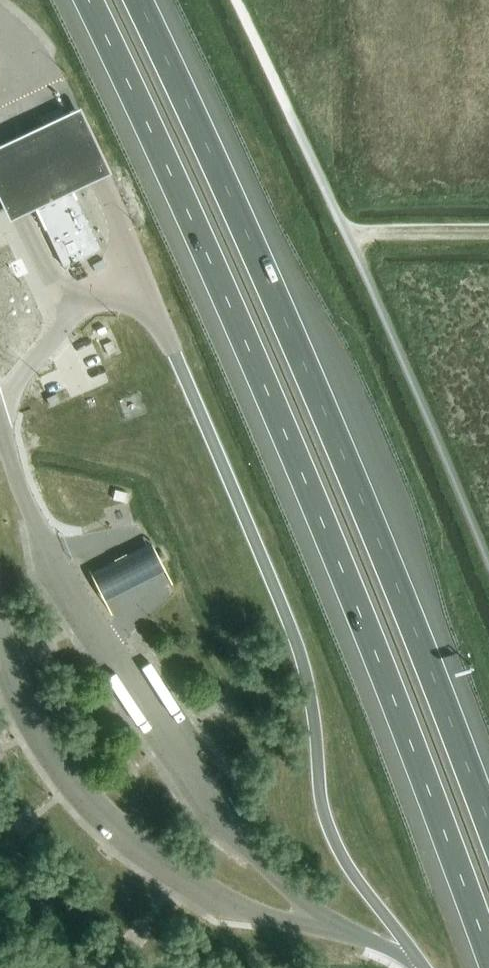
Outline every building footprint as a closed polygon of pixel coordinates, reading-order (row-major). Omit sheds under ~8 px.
[(8,223),(22,216),(39,208),(74,192),(94,182),(109,175),(77,109),(63,116),(0,146),(0,207),(8,223)] [(100,249),(74,192),(39,208),(66,265),(100,249)] [(58,394),(48,399),(52,407),(62,402),(58,394)] [(151,542),(91,573),(106,601),(166,571),(151,542)]
